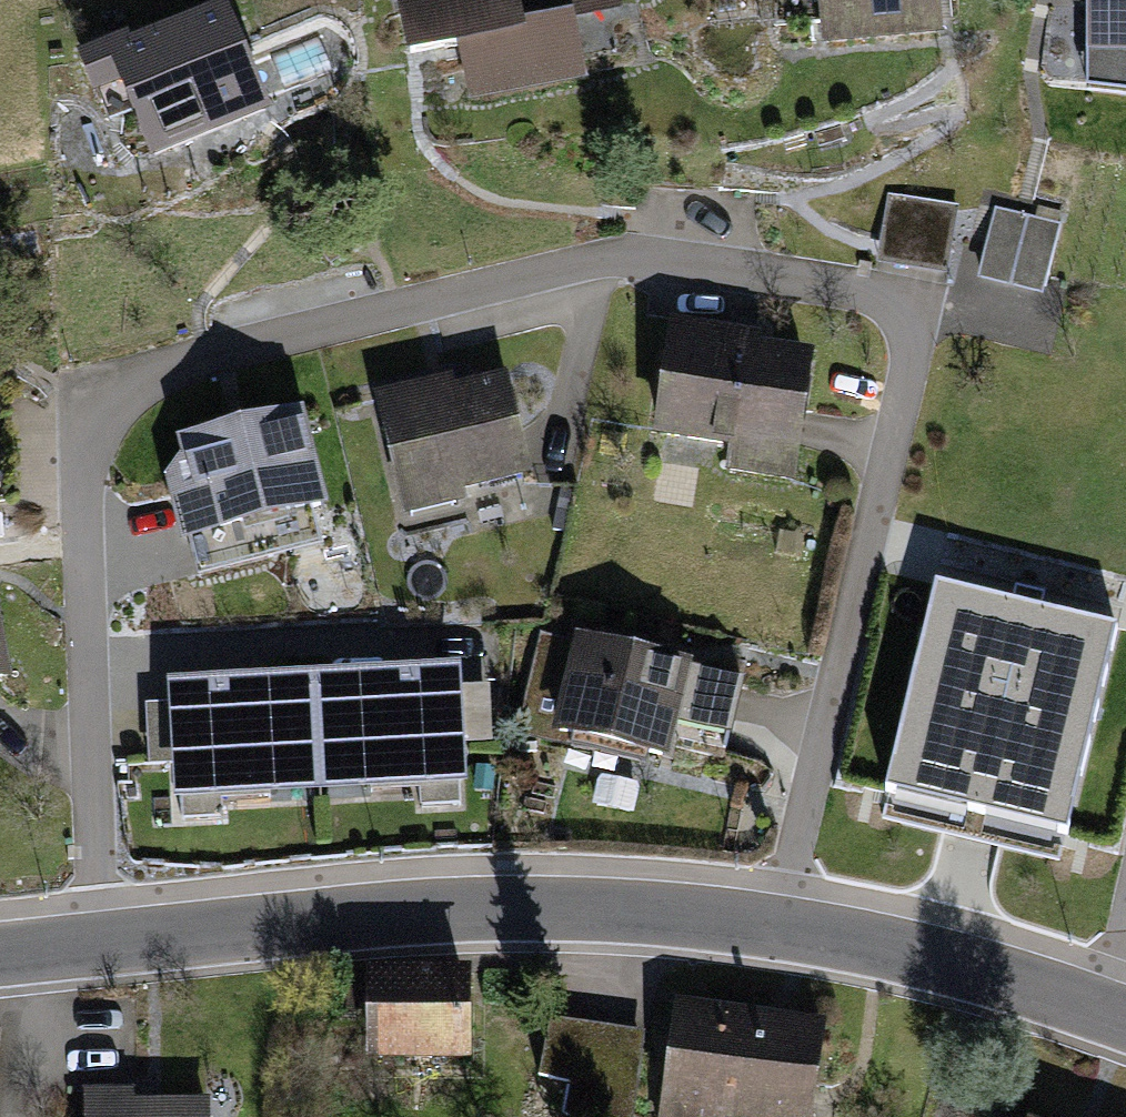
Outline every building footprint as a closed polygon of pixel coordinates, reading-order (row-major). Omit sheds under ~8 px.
[(405,56),(456,46),(468,105),(587,82),(576,22),(623,13),(620,0),(394,0),(405,56)] [(821,50),(945,38),(941,0),(816,0),(821,50)] [(1089,93),(1125,98),(1125,0),(1089,0),(1089,93)] [(127,36),(75,57),(105,130),(128,121),(145,163),(266,114),(222,6),(130,44),(127,36)] [(961,208),(890,197),(878,267),(949,279),(961,208)] [(1062,225),(996,210),(979,284),(1044,299),(1062,225)] [(759,335),(670,321),(652,440),(730,451),(726,478),(794,489),(814,354),(757,345),(759,335)] [(448,379),(370,396),(398,525),(465,510),(463,501),(530,487),(507,378),(450,390),(448,379)] [(305,409),(174,443),(179,462),(162,482),(177,550),(189,548),(312,517),(329,513),(305,409)] [(312,517),(189,548),(197,579),(320,549),(312,517)] [(1123,622),(932,576),(878,799),(1068,845),(1123,622)] [(18,685),(0,587),(0,688),(18,685)] [(682,664),(540,629),(515,733),(668,771),(678,732),(743,748),(760,678),(683,659),(682,664)] [(459,668),(314,678),(323,804),(416,798),(417,815),(468,812),(459,668)] [(314,678),(159,689),(168,828),(230,824),(229,811),(323,804),(314,678)] [(468,972),(365,971),(364,1069),(468,1070),(468,972)] [(675,1004),(659,1116),(810,1116),(823,1025),(769,1017),(675,1004)] [(580,1086),(590,1026),(550,1018),(539,1078),(580,1086)] [(590,1026),(580,1086),(575,1112),(602,1116),(631,1116),(645,1035),(590,1026)] [(86,1092),(87,1116),(215,1116),(214,1102),(154,1103),(137,1104),(136,1091),(86,1092)]
